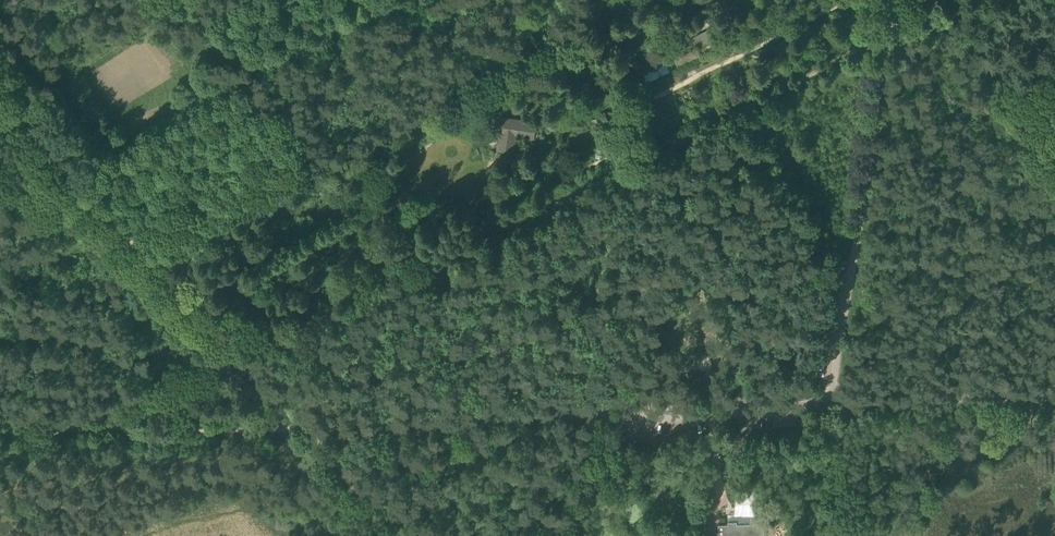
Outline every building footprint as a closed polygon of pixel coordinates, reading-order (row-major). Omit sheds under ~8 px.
[(696,47),(669,61),(673,70),(701,56),(696,47)] [(669,61),(641,75),(646,84),(673,70),(669,61)] [(641,75),(635,78),(639,87),(646,84),(641,75)] [(641,91),(639,87),(635,78),(627,82),(634,95),(641,91)] [(591,120),(596,131),(609,124),(603,114),(591,120)] [(498,150),(513,152),(515,135),(533,138),(535,123),(499,117),(497,132),(500,132),(498,150)] [(709,357),(698,356),(697,368),(708,369),(709,357)] [(763,522),(736,523),(736,520),(728,521),(728,523),(718,524),(718,535),(764,535),(763,522)]
